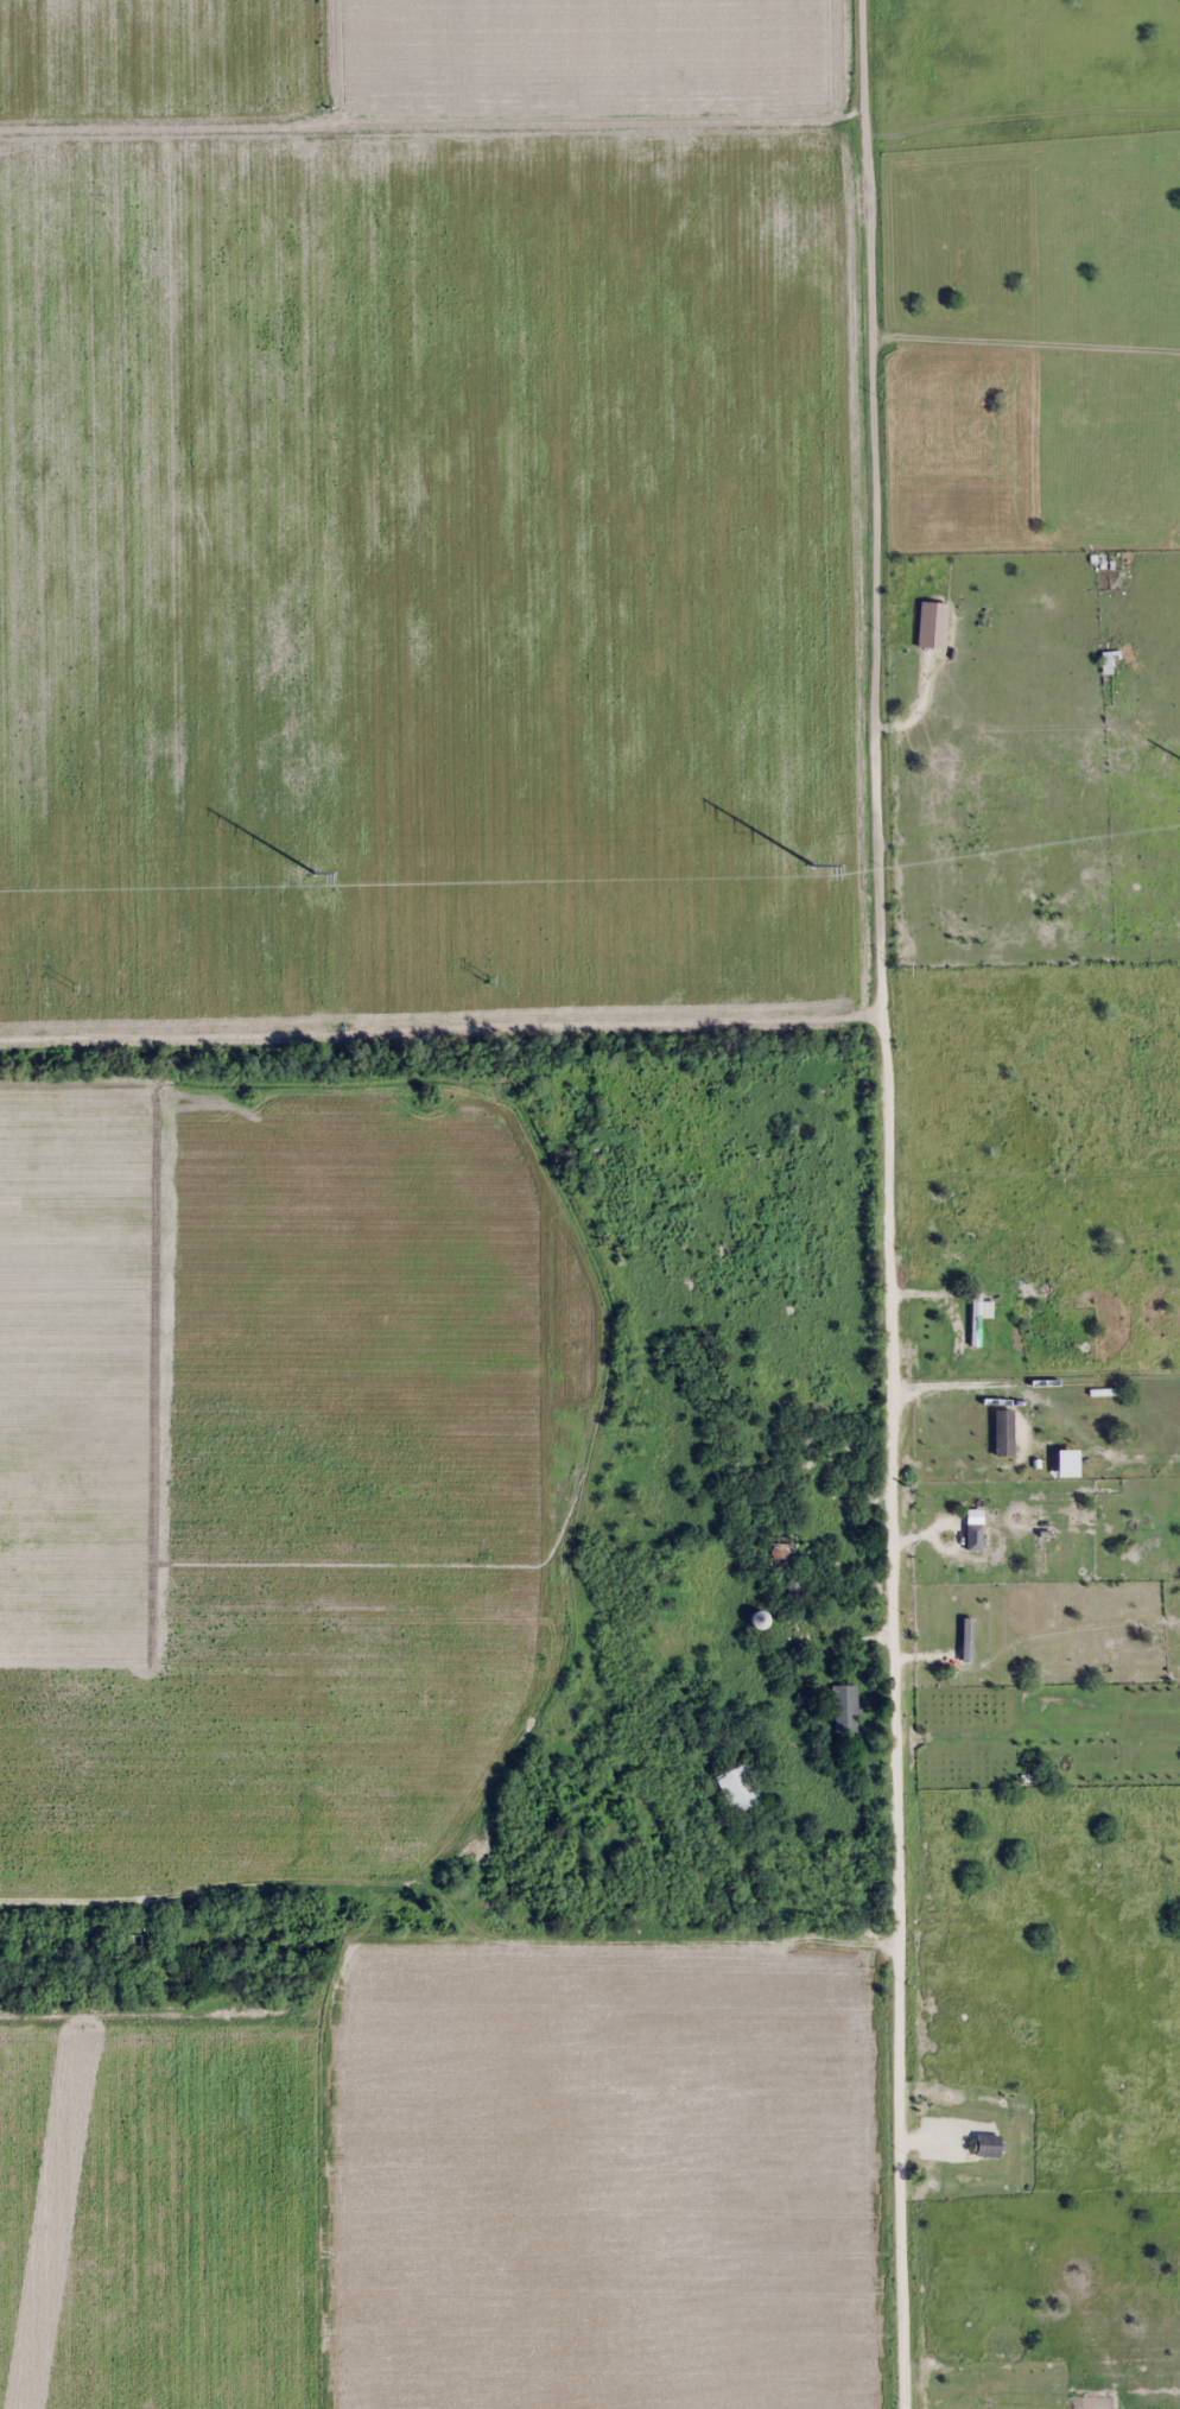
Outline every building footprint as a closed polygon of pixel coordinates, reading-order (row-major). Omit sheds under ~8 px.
[(945,602),(918,601),(916,647),(943,648),(945,602)] [(981,1292),(969,1292),(969,1346),(981,1346),(981,1292)] [(788,1581),(788,1601),(801,1601),(801,1581),(788,1581)] [(748,1613),(748,1627),(767,1627),(767,1612),(748,1613)] [(831,1685),(832,1733),(857,1733),(856,1684),(831,1685)] [(767,1801),(749,1763),(718,1778),(737,1816),(767,1801)]
